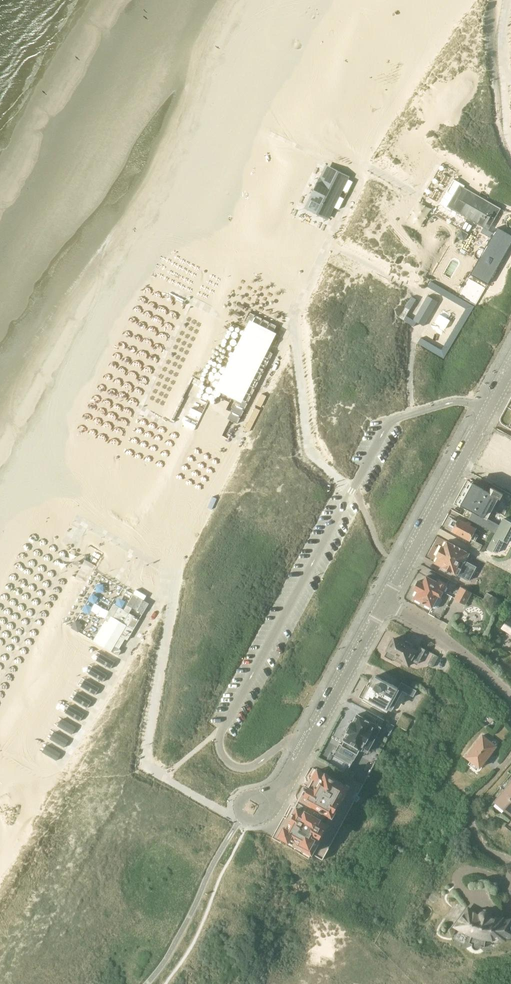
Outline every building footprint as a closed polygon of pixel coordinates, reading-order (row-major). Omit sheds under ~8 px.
[(316,190),(307,207),(320,213),(319,215),(326,218),(347,177),(327,168),(319,184),(317,183),(314,189),(316,190)] [(494,210),(496,207),(476,196),(476,195),(473,193),(472,194),(463,188),(461,191),(458,190),(451,203),(453,205),(452,207),(469,217),(470,214),(489,225),(491,223),(497,212),(494,210)] [(473,268),(491,279),(510,244),(510,228),(500,221),(497,227),(491,223),(489,225),(488,228),(494,232),(473,268)] [(461,230),(456,237),(462,240),(463,238),(465,239),(468,234),(461,230)] [(473,307),(430,281),(427,287),(465,309),(441,349),(421,337),(418,343),(444,358),(473,307)] [(437,301),(427,295),(413,320),(423,326),(437,301)] [(277,333),(250,319),(215,389),(242,403),(277,333)] [(499,524),(487,517),(498,498),(500,499),(503,494),(492,488),(489,492),(473,483),(461,505),(473,512),(469,519),(495,532),(499,524)] [(510,535),(510,522),(503,518),(487,549),(493,551),(494,550),(498,552),(504,540),(507,542),(510,535)] [(473,540),(470,545),(480,550),(483,545),(475,541),(479,535),(474,533),(477,529),(471,525),(472,523),(467,521),(466,523),(459,519),(458,521),(452,519),(448,526),(454,529),(452,531),(470,540),(471,539),(473,540)] [(477,558),(481,551),(480,551),(480,550),(470,545),(466,552),(447,541),(444,548),(442,547),(437,556),(438,557),(435,563),(444,568),(443,570),(448,573),(449,571),(468,581),(476,567),(466,561),(470,554),(477,558)] [(419,581),(414,589),(418,591),(415,598),(422,602),(422,603),(424,604),(425,604),(432,608),(433,607),(435,608),(438,608),(443,600),(442,597),(441,596),(448,584),(438,579),(437,582),(427,576),(423,583),(419,581)] [(472,593),(461,587),(455,599),(465,605),(472,593)] [(488,593),(484,600),(497,607),(500,600),(488,593)] [(502,628),(510,633),(510,620),(509,619),(502,628)] [(135,634),(118,624),(103,649),(121,659),(135,634)] [(419,646),(417,650),(412,647),(413,644),(404,639),(402,643),(394,638),(393,640),(390,641),(388,646),(388,648),(384,657),(392,661),(394,658),(408,666),(411,660),(417,664),(425,649),(419,646)] [(438,656),(433,654),(427,664),(433,667),(438,656)] [(106,679),(93,671),(87,680),(101,688),(106,679)] [(364,697),(374,702),(372,706),(384,713),(387,709),(391,711),(402,691),(407,694),(407,693),(413,697),(417,690),(401,682),(398,688),(375,676),(364,697)] [(99,693),(85,684),(80,693),(94,701),(99,693)] [(89,707),(76,699),(70,707),(84,716),(89,707)] [(357,715),(353,723),(343,739),(345,740),(341,746),(357,754),(360,749),(362,750),(362,749),(367,752),(381,727),(372,722),(375,718),(364,713),(362,717),(357,715)] [(79,725),(66,717),(61,725),(75,733),(79,725)] [(70,739),(58,731),(52,740),(65,748),(70,739)] [(477,769),(479,767),(480,768),(496,746),(483,736),(466,757),(471,761),(469,763),(477,769)] [(360,763),(352,759),(345,773),(358,780),(364,767),(360,764),(360,763)] [(325,774),(318,770),(313,778),(314,778),(312,782),(314,783),(311,787),(309,786),(306,791),(303,790),(300,795),(303,796),(302,799),(303,799),(298,808),(297,808),(296,810),(293,809),(290,814),(293,815),(290,820),(291,821),(286,828),(283,834),(296,842),(295,844),(312,853),(332,815),(348,786),(340,782),(326,774),(325,774)] [(496,802),(510,814),(510,784),(496,802)] [(471,935),(468,942),(472,944),(472,947),(474,949),(477,950),(479,949),(481,946),(484,947),(486,939),(490,939),(494,939),(498,940),(498,937),(503,937),(507,936),(510,936),(510,917),(502,918),(503,921),(498,921),(498,919),(495,918),(491,918),(489,918),(489,915),(481,913),(479,915),(477,914),(474,912),(471,911),(468,909),(456,926),(463,931),(471,935)]
